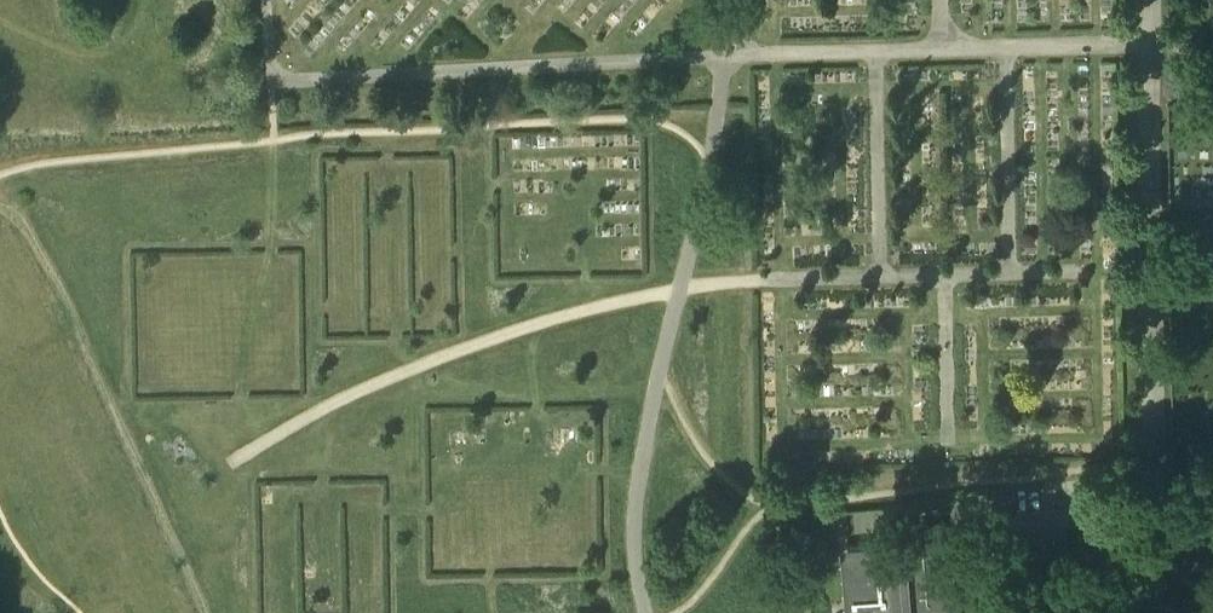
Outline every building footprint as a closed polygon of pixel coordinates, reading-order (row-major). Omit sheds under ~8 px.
[(935,525),(904,528),(905,542),(849,546),(854,612),(957,612),(956,596),(941,597),(935,525)]
